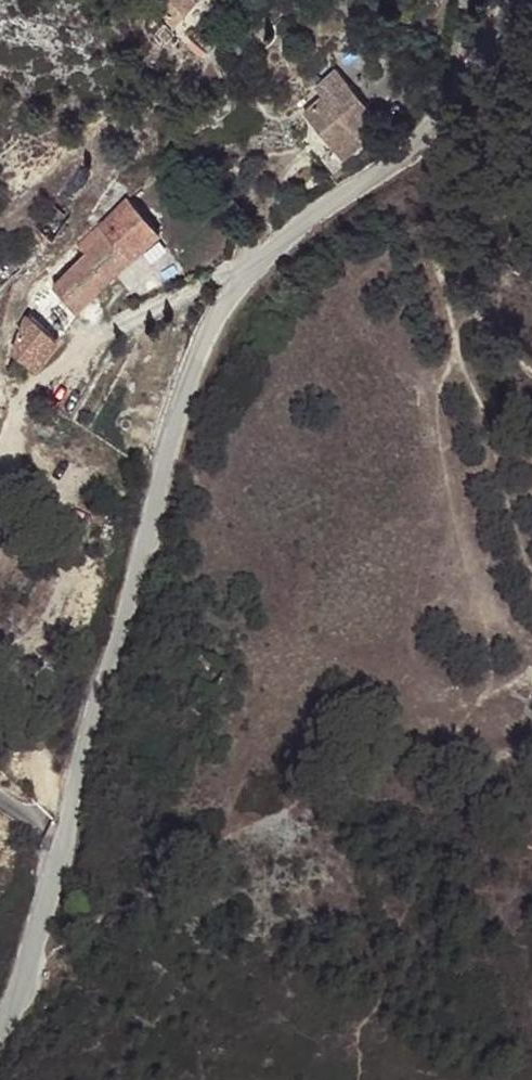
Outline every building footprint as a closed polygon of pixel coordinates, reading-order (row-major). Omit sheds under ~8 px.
[(150,4),(173,26),(194,5),(190,0),(154,0),(150,4)] [(375,117),(335,74),(315,93),(322,102),(304,119),(345,162),(379,130),(371,121),(375,117)] [(108,235),(51,289),(73,315),(158,239),(127,201),(99,224),(108,235)] [(73,315),(51,289),(43,283),(33,294),(29,319),(27,325),(14,349),(35,363),(73,315)]
